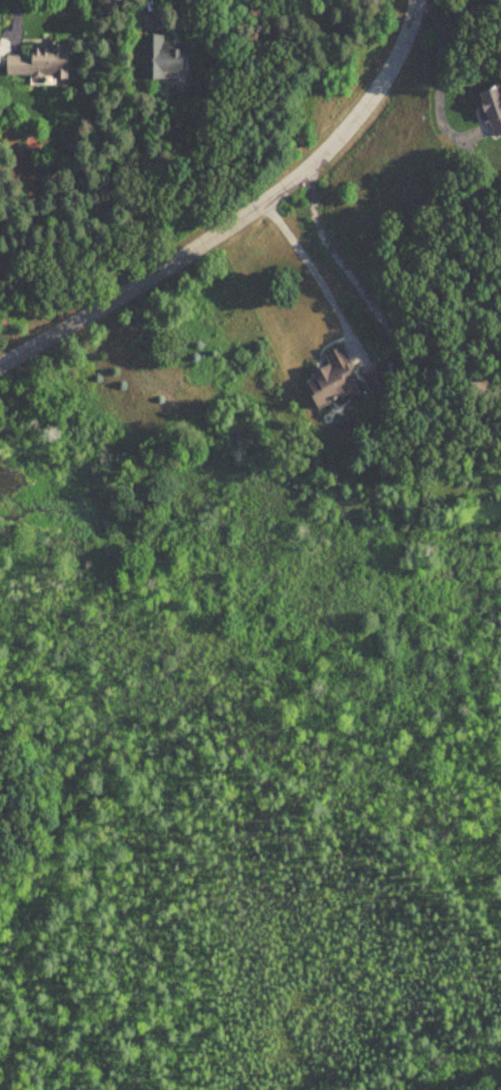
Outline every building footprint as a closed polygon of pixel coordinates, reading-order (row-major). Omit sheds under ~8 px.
[(186,43),(162,43),(162,35),(141,34),(141,78),(185,79),(186,43)] [(27,85),(64,86),(65,45),(4,43),(3,75),(27,75),(27,85)] [(490,138),(500,135),(500,95),(498,85),(476,92),(490,138)] [(316,408),(359,389),(340,346),(322,353),(327,365),(302,376),(316,408)]
